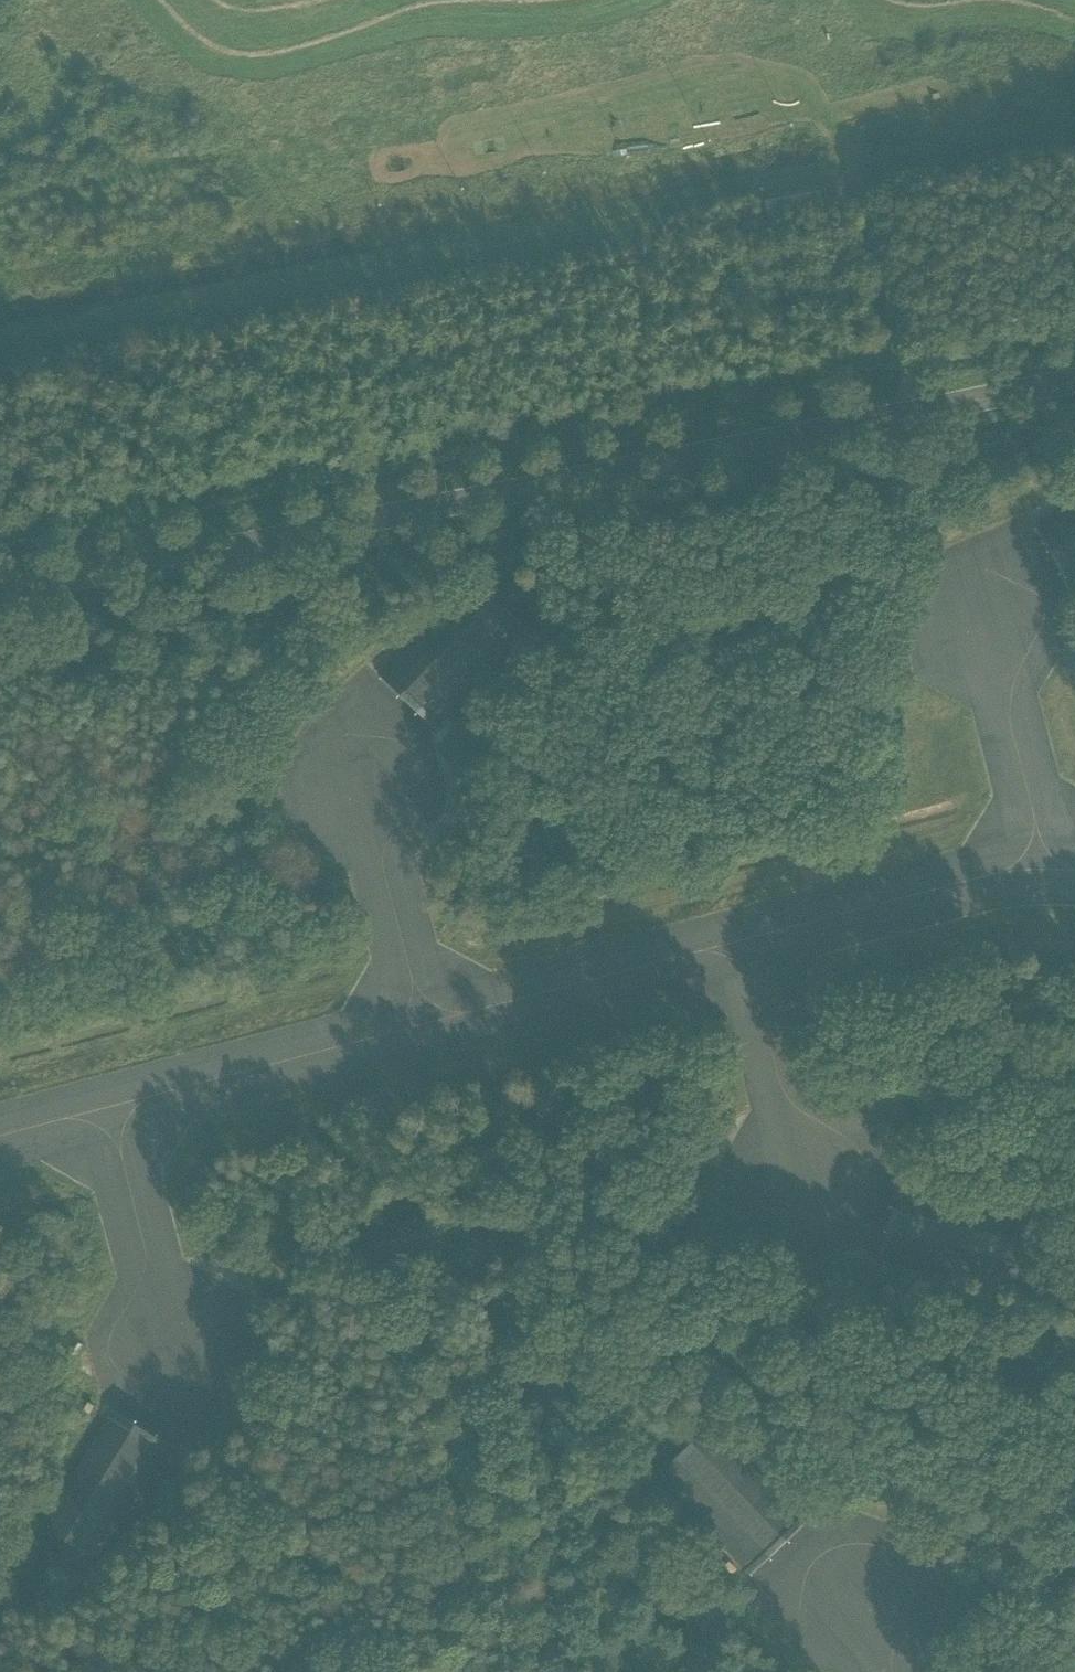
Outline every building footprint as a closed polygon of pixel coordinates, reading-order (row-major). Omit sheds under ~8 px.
[(821,206),(808,208),(806,198),(802,195),(766,202),(768,215),(821,206)] [(765,263),(768,275),(791,268),(787,257),(765,263)] [(401,1264),(391,1266),(386,1268),(390,1283),(405,1279),(401,1264)] [(178,1450),(111,1410),(40,1526),(58,1537),(50,1550),(79,1567),(87,1555),(106,1566),(178,1450)] [(655,1475),(713,1536),(749,1575),(806,1521),(712,1422),(696,1437),(685,1426),(661,1449),(671,1460),(655,1475)]
